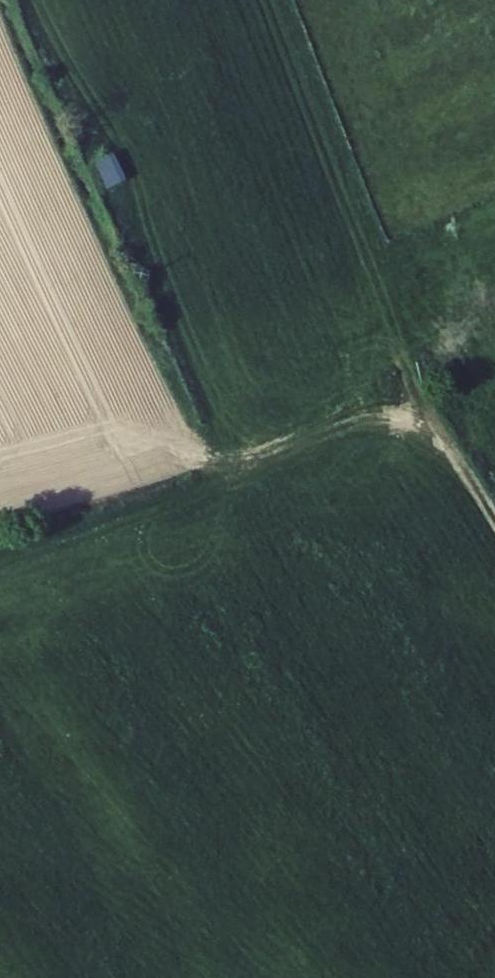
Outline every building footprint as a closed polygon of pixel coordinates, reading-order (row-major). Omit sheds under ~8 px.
[(104,184),(122,178),(114,152),(97,158),(104,184)]
